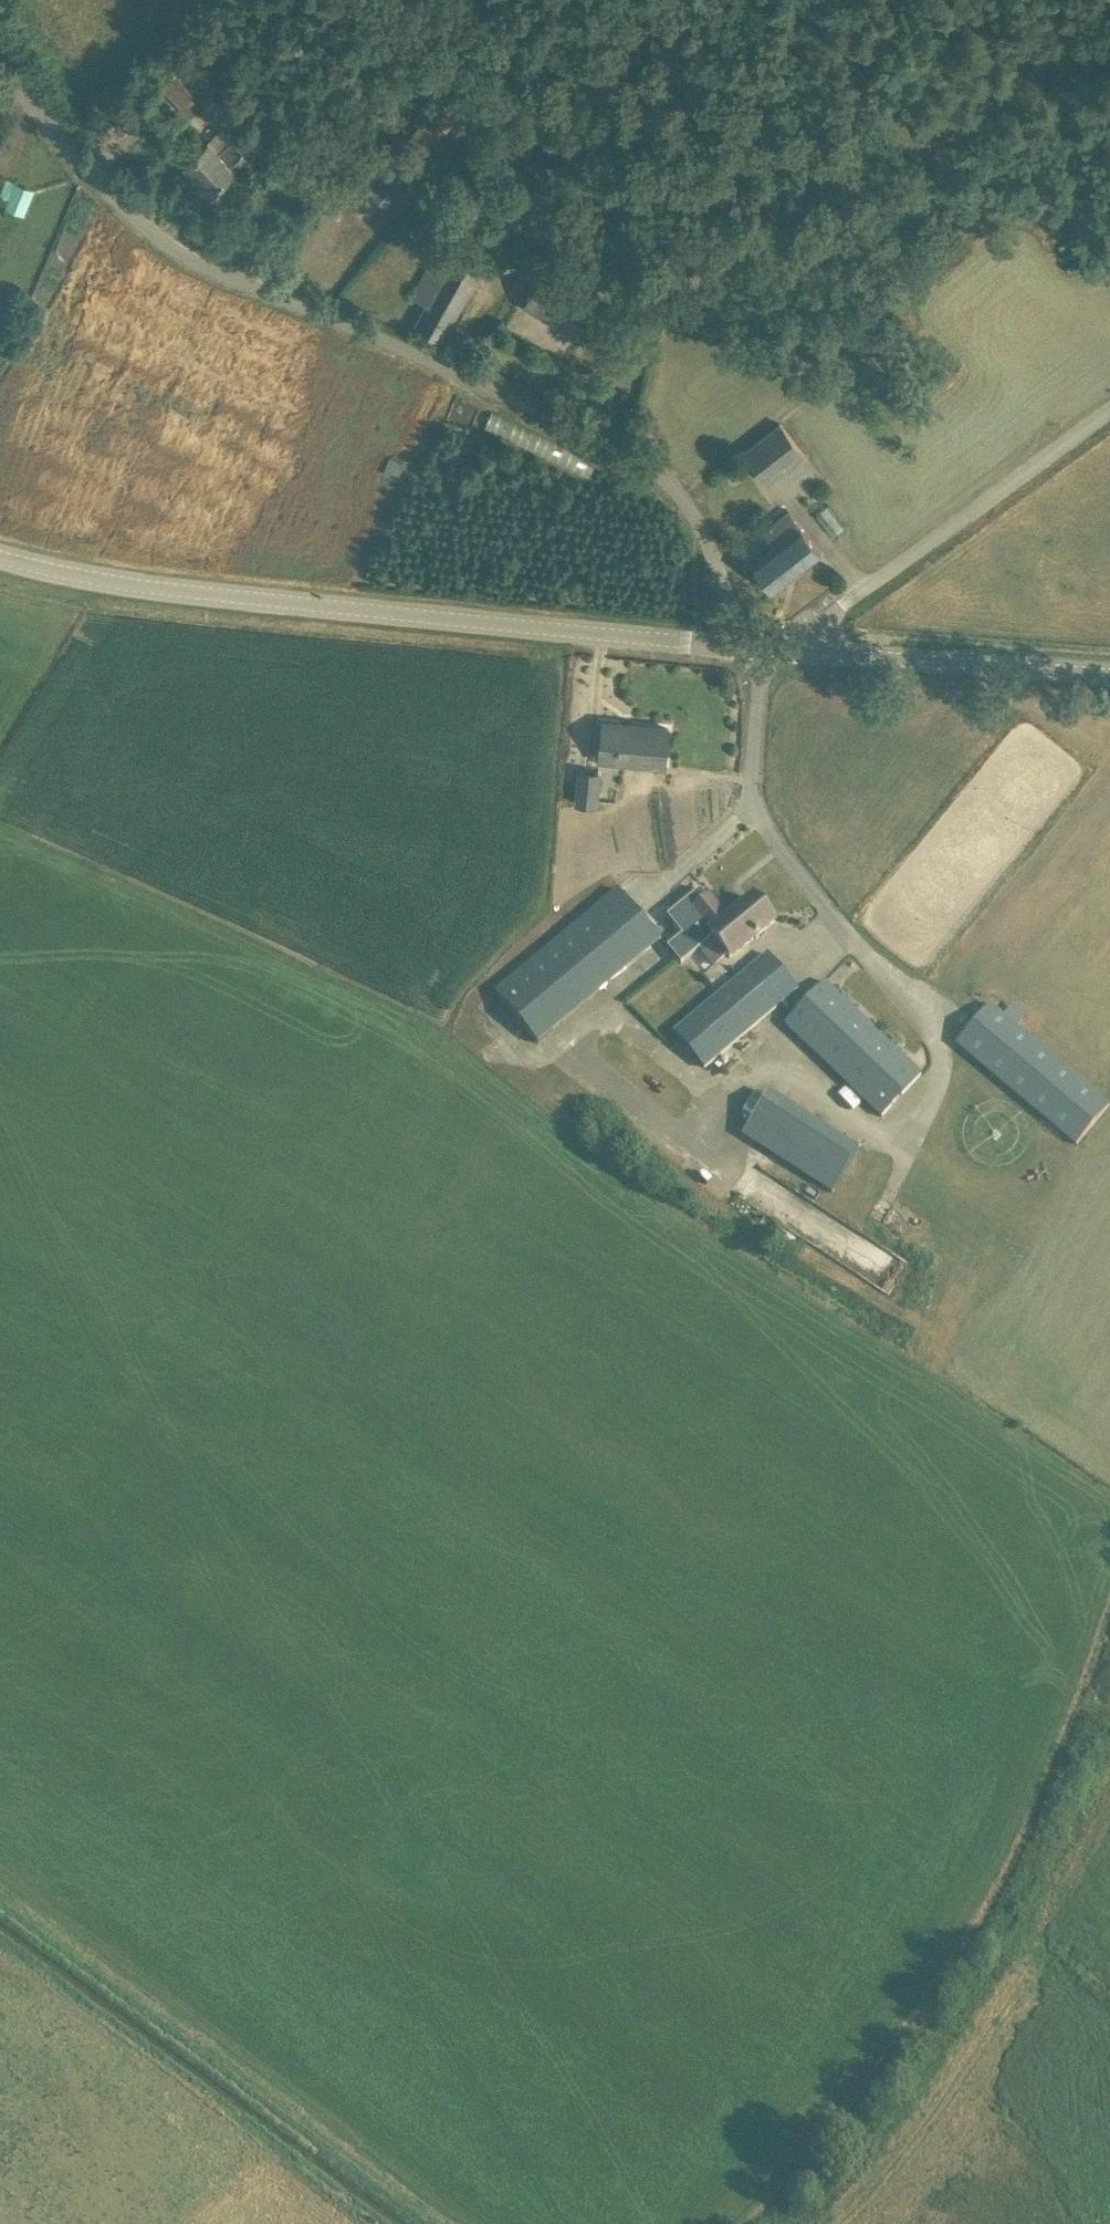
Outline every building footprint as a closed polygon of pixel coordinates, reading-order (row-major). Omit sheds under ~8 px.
[(213,90),(183,61),(162,82),(192,112),(213,90)] [(212,94),(203,104),(209,110),(218,100),(212,94)] [(212,190),(243,160),(239,155),(245,149),(223,126),(209,140),(185,162),(212,190)] [(25,214),(36,187),(10,176),(0,200),(0,203),(25,214)] [(412,297),(427,304),(415,325),(442,340),(482,267),(440,245),(412,297)] [(593,303),(541,275),(525,304),(577,333),(593,303)] [(520,444),(548,454),(553,440),(490,417),(487,425),(523,438),(520,444)] [(744,450),(766,481),(804,453),(781,422),(744,450)] [(590,473),(595,459),(556,445),(551,458),(590,473)] [(822,551),(790,510),(763,531),(774,544),(751,562),(773,589),(822,551)] [(603,721),(599,758),(665,765),(669,727),(603,721)] [(598,773),(581,772),(578,803),(595,804),(598,773)] [(700,888),(667,915),(696,950),(699,948),(714,966),(727,955),(730,958),(775,922),(755,898),(729,920),(709,896),(707,897),(700,888)] [(798,989),(768,954),(675,1032),(705,1068),(798,989)] [(538,1042),(554,1028),(511,977),(495,991),(538,1042)] [(825,981),(786,1022),(881,1116),(922,1074),(825,981)] [(990,1003),(978,1017),(957,1043),(1075,1143),(1109,1104),(990,1003)] [(835,1192),(861,1151),(768,1092),(742,1133),(835,1192)]
